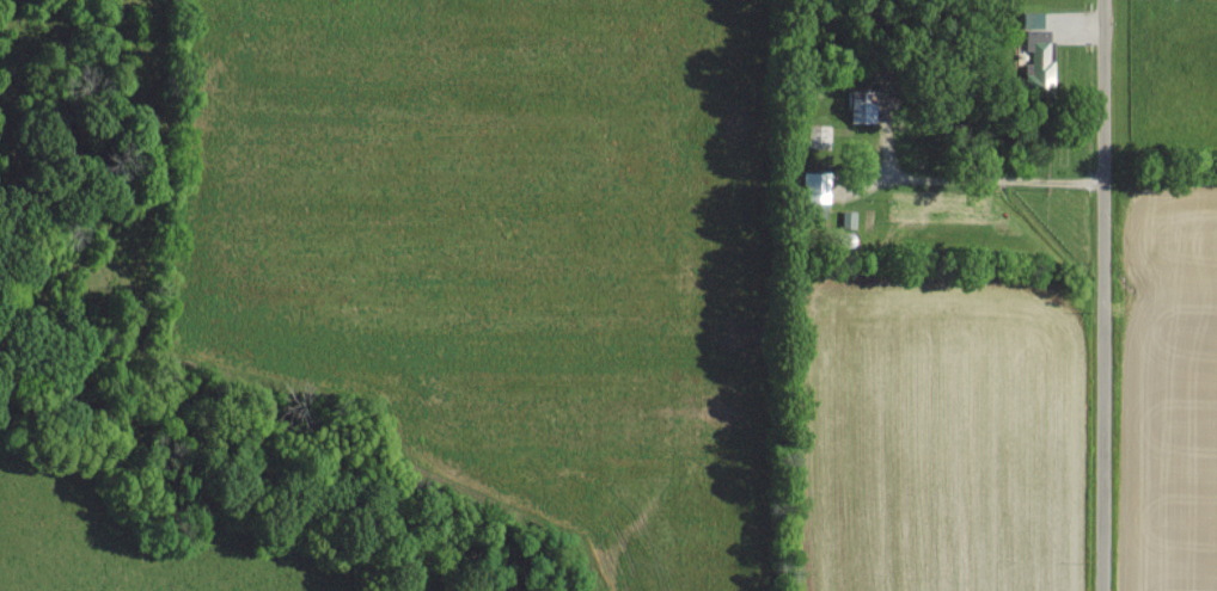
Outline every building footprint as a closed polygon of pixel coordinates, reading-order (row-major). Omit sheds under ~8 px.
[(1044,11),(1023,11),(1023,26),(1043,27),(1044,11)] [(1025,61),(1025,84),(1054,84),(1054,59),(1049,59),(1050,28),(1026,28),(1025,49),(1032,49),(1031,61),(1025,61)] [(851,121),(876,121),(876,89),(852,89),(851,121)] [(829,171),(803,171),(803,201),(829,200),(829,171)]
